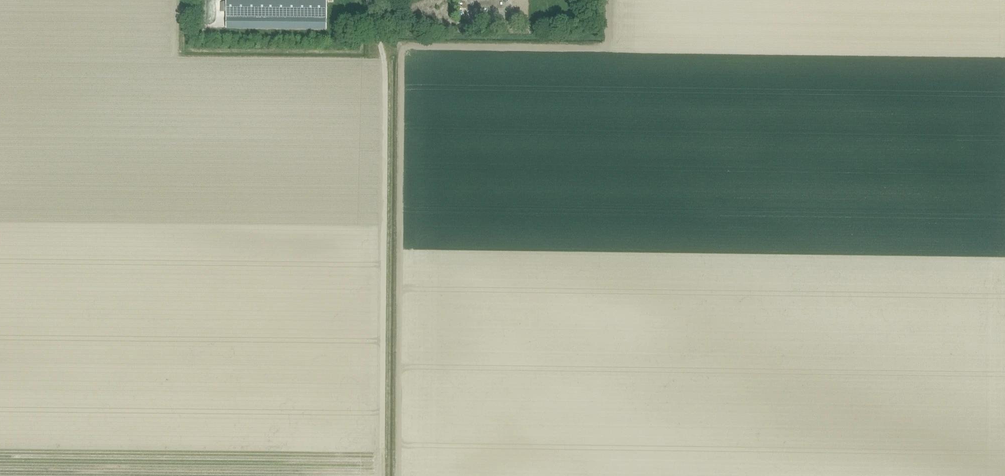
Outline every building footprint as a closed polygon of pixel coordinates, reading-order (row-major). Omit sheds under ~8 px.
[(226,18),(326,19),(326,0),(226,0),(226,18)] [(326,19),(226,18),(225,28),(325,29),(326,19)]
